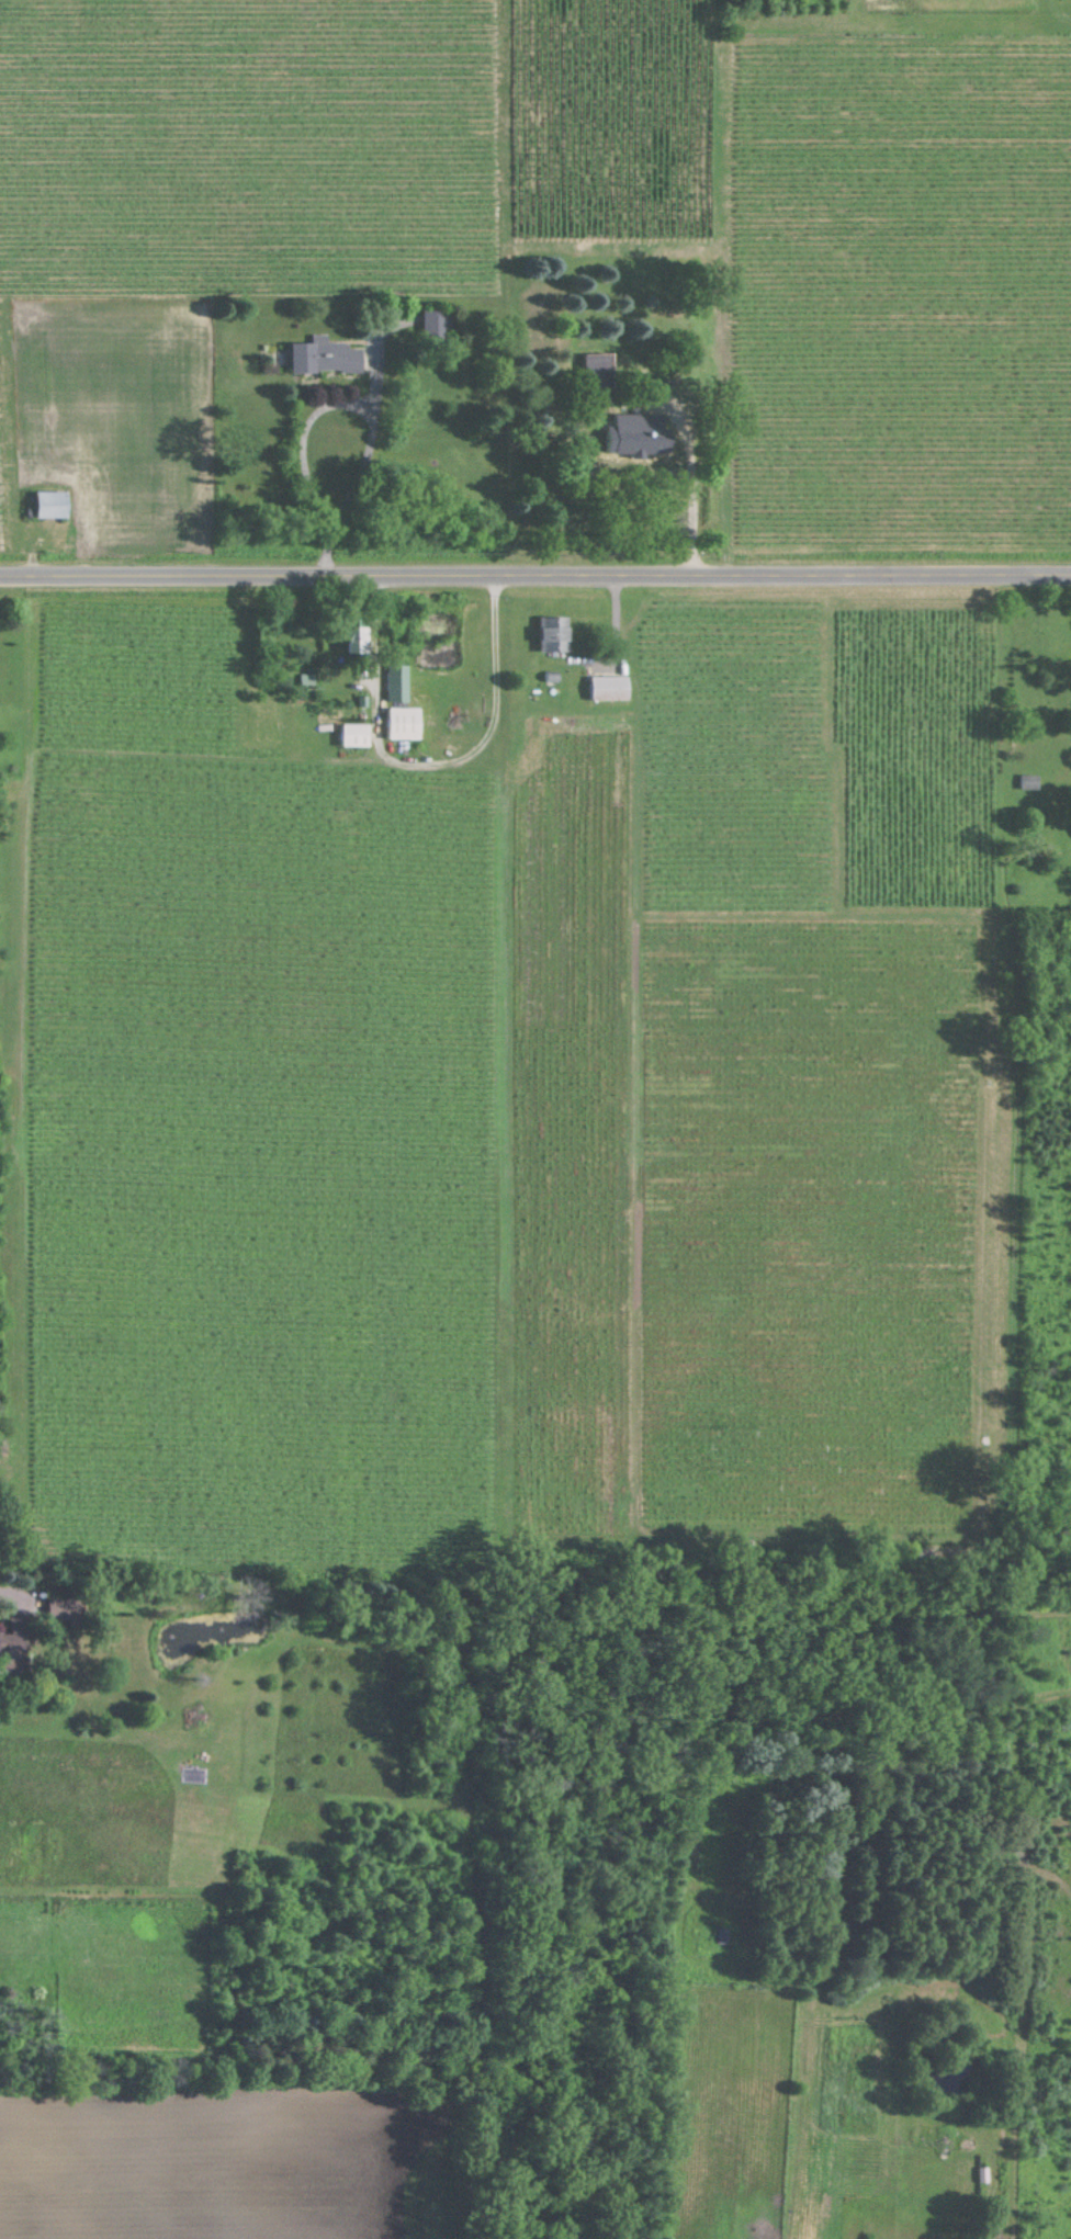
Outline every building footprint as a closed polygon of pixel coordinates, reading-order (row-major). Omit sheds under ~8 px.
[(422,310),(422,340),(448,340),(448,310),(422,310)] [(292,342),(292,371),(361,371),(361,343),(326,343),(326,334),(312,334),(312,342),(292,342)] [(585,353),(585,363),(594,363),(594,370),(613,370),(613,353),(585,353)] [(68,490),(36,490),(36,517),(68,517),(68,490)] [(572,650),(572,616),(541,615),(541,650),(572,650)] [(388,702),(410,702),(410,664),(388,664),(388,702)] [(630,698),(630,675),(593,675),(593,698),(630,698)] [(390,738),(422,738),(422,707),(390,707),(390,738)] [(370,745),(370,724),(341,724),(341,745),(370,745)] [(1021,787),(1040,787),(1040,773),(1021,773),(1021,787)] [(81,1597),(46,1597),(46,1619),(81,1619),(81,1597)] [(27,1665),(25,1615),(6,1616),(7,1630),(0,1630),(0,1665),(27,1665)] [(718,1943),(729,1943),(729,1928),(718,1928),(718,1943)]
